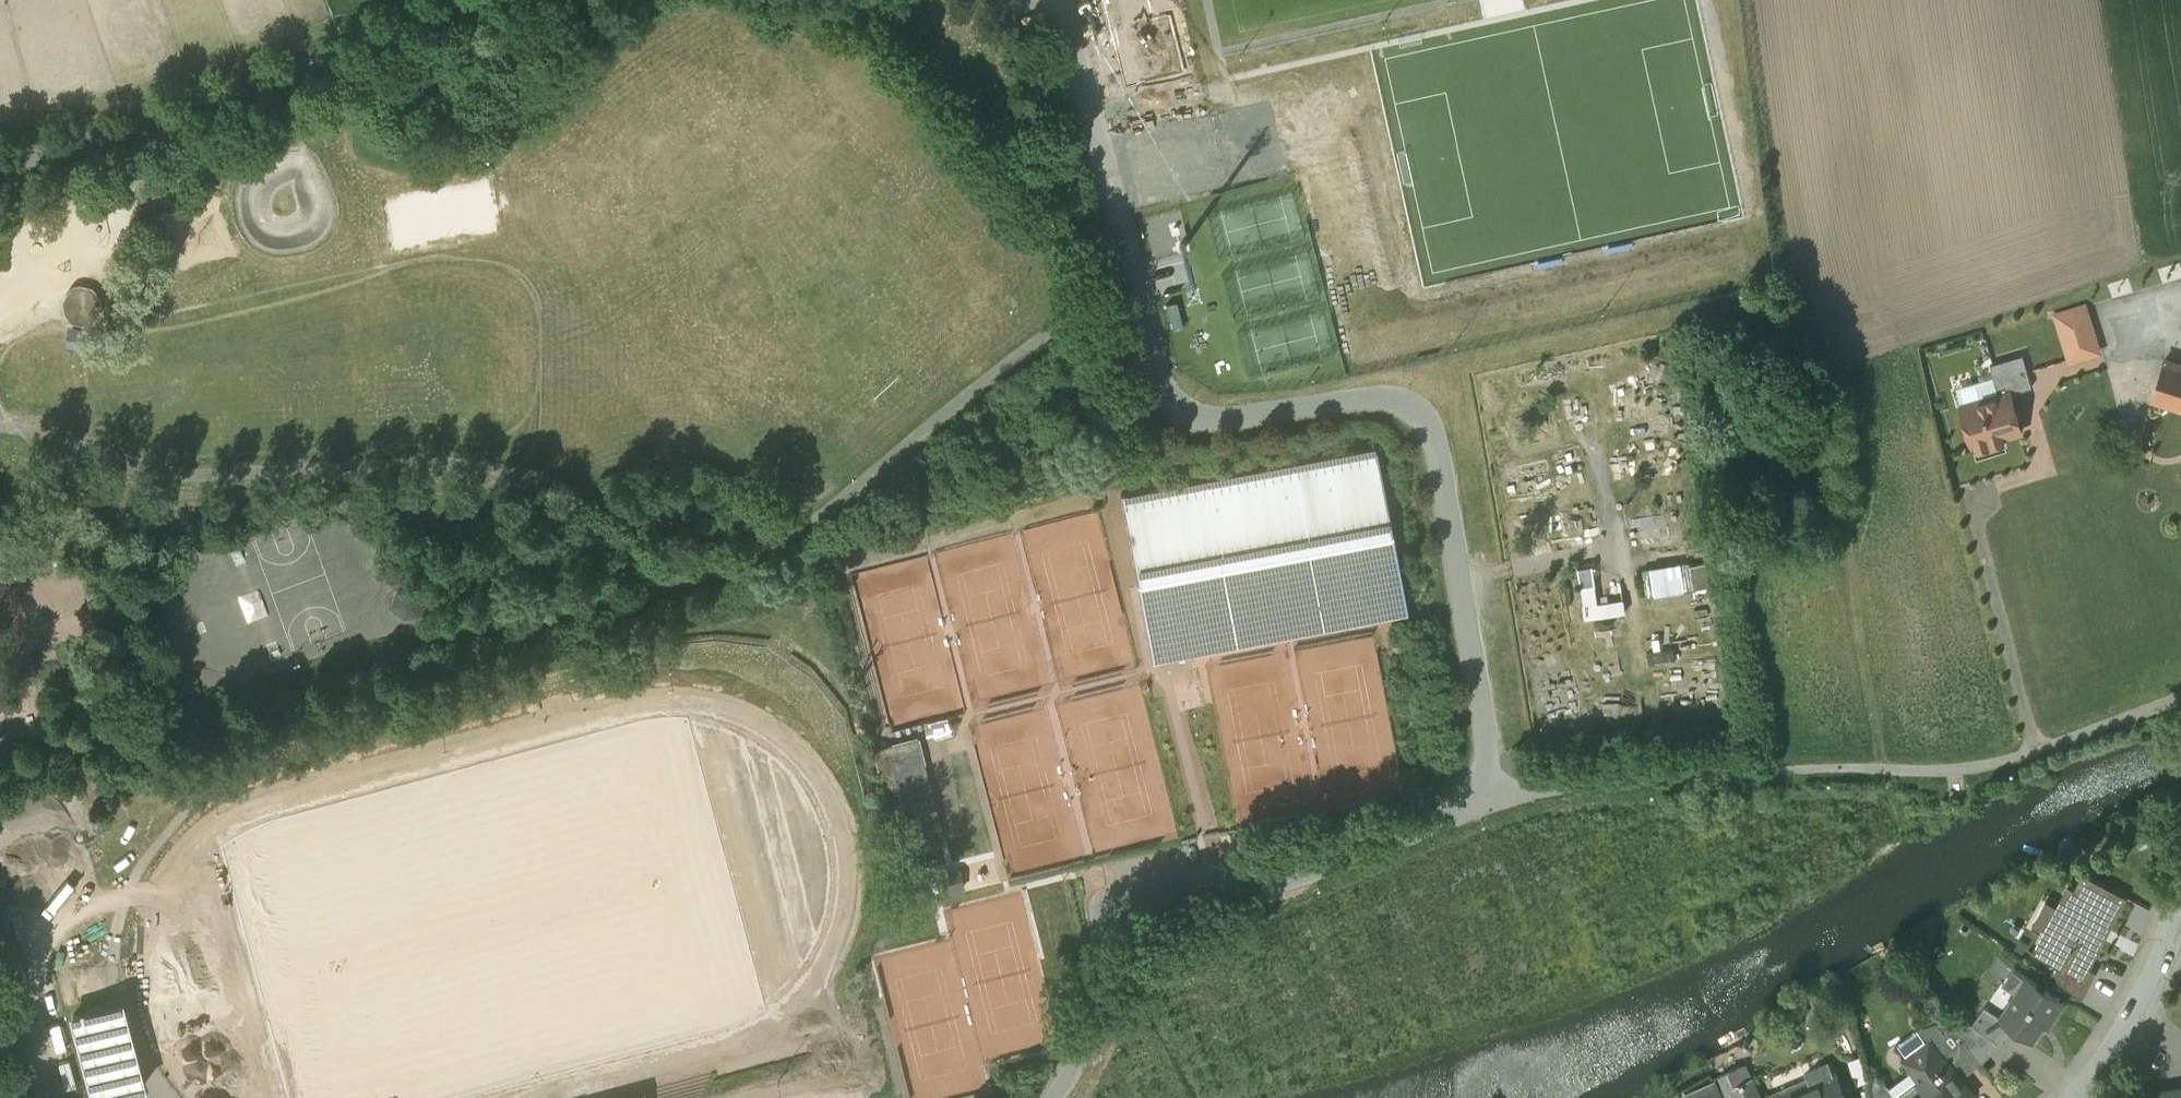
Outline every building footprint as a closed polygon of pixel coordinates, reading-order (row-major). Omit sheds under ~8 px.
[(98,311),(97,298),(91,290),(79,287),(69,290),(63,300),(65,312),(71,321),(77,323),(86,322),(93,319),(98,311)] [(2084,306),(2056,315),(2071,360),(2099,351),(2084,306)] [(95,330),(68,325),(64,345),(97,350),(126,349),(125,337),(125,328),(95,330)] [(2023,354),(1990,364),(1999,394),(2010,391),(2010,393),(2032,386),(2023,354)] [(2165,360),(2153,399),(2180,408),(2180,365),(2165,360)] [(1999,394),(1962,405),(1975,449),(2005,440),(2004,436),(2022,431),(2010,393),(2010,391),(1999,394)] [(1376,448),(1121,497),(1152,660),(1407,611),(1376,448)] [(1708,557),(1650,567),(1654,594),(1713,583),(1708,557)] [(1629,612),(1627,596),(1599,599),(1597,564),(1583,565),(1587,615),(1629,612)] [(910,739),(873,748),(885,794),(899,790),(914,849),(939,842),(932,814),(930,814),(910,739)] [(2122,898),(2084,879),(2076,894),(2069,890),(2061,907),(2047,933),(2038,950),(2058,961),(2082,973),(2086,966),(2122,898)] [(2047,933),(2061,907),(2046,899),(2033,925),(2047,933)] [(2086,966),(2082,973),(2058,961),(2050,976),(2083,998),(2097,972),(2086,966)] [(92,972),(81,979),(81,992),(92,998),(103,991),(103,978),(92,972)] [(2031,980),(2020,996),(2016,993),(1999,1016),(1999,1017),(2013,1027),(2033,1041),(2034,1040),(2032,1039),(2043,1024),(2049,1028),(2066,1002),(2023,973),(2022,974),(2031,980)] [(73,1015),(95,1097),(138,1097),(135,1088),(143,1086),(121,1002),(73,1015)] [(1985,1006),(1972,1024),(2000,1045),(2013,1027),(1999,1017),(1999,1016),(1985,1006)] [(1936,1015),(1918,1028),(1918,1029),(1928,1042),(1930,1041),(1939,1053),(1952,1043),(1948,1037),(1951,1035),(1936,1015)] [(1962,1036),(1982,1063),(2000,1045),(1972,1024),(1966,1020),(1955,1026),(1962,1036)] [(1928,1042),(1918,1029),(1918,1028),(1898,1043),(1908,1057),(1928,1042)] [(1952,1043),(1939,1053),(1947,1063),(1948,1062),(1960,1078),(1982,1063),(1962,1036),(1952,1043)] [(1935,1097),(1964,1097),(1970,1094),(1971,1095),(1972,1094),(1960,1078),(1948,1062),(1947,1063),(1939,1053),(1930,1041),(1928,1042),(1908,1057),(1906,1059),(1906,1060),(1907,1060),(1923,1081),(1935,1097)] [(1716,1077),(1721,1088),(1726,1097),(1737,1097),(1739,1097),(1734,1086),(1737,1085),(1731,1071),(1716,1077)] [(1810,1082),(1813,1088),(1788,1097),(1847,1097),(1836,1071),(1810,1082)] [(1716,1077),(1677,1095),(1678,1097),(1704,1097),(1703,1096),(1721,1088),(1716,1077)] [(1740,1082),(1741,1083),(1737,1085),(1734,1086),(1739,1097),(1761,1097),(1752,1077),(1740,1082)] [(1885,1081),(1874,1089),(1877,1097),(1898,1097),(1885,1081)] [(1923,1081),(1899,1097),(1935,1097),(1923,1081)] [(1813,1088),(1810,1082),(1772,1097),(1788,1097),(1813,1088)] [(1703,1096),(1704,1097),(1726,1097),(1721,1088),(1703,1096)] [(2144,1096),(2144,1097),(2180,1097),(2180,1090),(2144,1096)]
